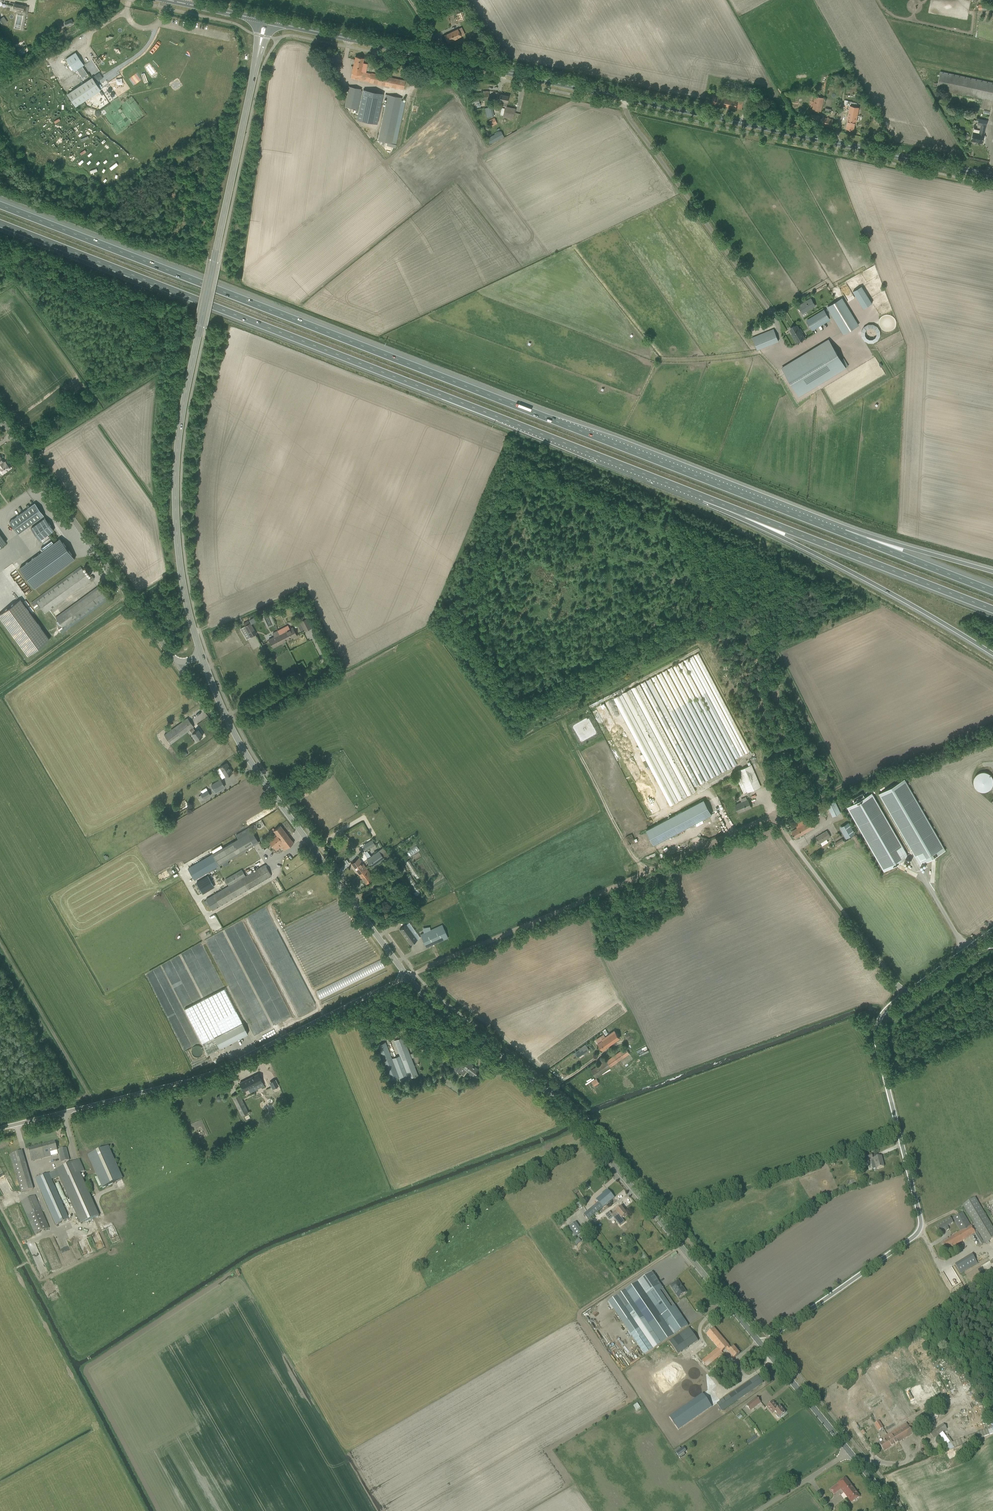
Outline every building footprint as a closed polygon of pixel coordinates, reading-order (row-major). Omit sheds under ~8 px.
[(14,4),(13,10),(25,12),(26,6),(14,4)] [(462,11),(456,14),(459,22),(470,18),(467,10),(466,10),(462,11)] [(444,35),(448,43),(461,36),(458,29),(444,35)] [(76,52),(66,59),(74,71),(77,70),(82,66),(84,65),(76,52)] [(355,56),(351,78),(373,83),(375,74),(361,71),(364,58),(355,56)] [(82,66),(77,70),(82,78),(88,74),(82,66)] [(933,86),(937,87),(937,89),(990,100),(990,102),(992,102),(992,82),(940,71),(938,83),(934,82),(933,86)] [(67,94),(76,107),(101,90),(92,77),(67,94)] [(397,79),(395,88),(403,89),(405,81),(397,79)] [(349,86),(344,107),(355,109),(355,110),(356,110),(355,113),(357,113),(362,94),(361,94),(362,91),(361,91),(361,89),(349,86)] [(744,94),(753,95),(755,88),(746,87),(744,94)] [(363,90),(357,120),(377,124),(384,94),(363,90)] [(471,93),(471,99),(487,99),(487,98),(489,98),(489,91),(483,91),(483,93),(471,93)] [(502,106),(505,107),(506,107),(508,96),(501,94),(500,99),(499,101),(503,102),(502,106)] [(388,95),(378,140),(387,142),(387,146),(389,146),(395,148),(405,101),(401,100),(402,98),(388,95)] [(812,110),(821,112),(824,98),(815,96),(812,110)] [(487,108),(485,108),(487,117),(494,116),(492,107),(487,108)] [(502,116),(512,119),(513,114),(515,109),(506,107),(505,107),(502,116)] [(848,121),(846,129),(853,130),(855,123),(856,123),(856,121),(857,116),(859,109),(850,107),(847,121),(848,121)] [(809,122),(818,124),(820,116),(811,114),(809,122)] [(820,125),(831,127),(833,119),(822,117),(820,125)] [(971,141),(982,143),(984,135),(987,120),(979,118),(977,125),(981,126),(979,134),(973,132),(971,141)] [(487,138),(490,144),(504,137),(501,131),(487,138)] [(851,291),(862,309),(871,303),(860,286),(851,291)] [(807,304),(803,306),(806,311),(815,306),(811,298),(805,302),(807,304)] [(824,309),(806,320),(813,330),(830,320),(829,318),(833,316),(844,334),(858,325),(842,299),(828,307),(830,311),(826,313),(824,309)] [(859,328),(866,344),(881,338),(874,322),(859,328)] [(795,340),(796,342),(797,342),(798,342),(805,338),(801,333),(802,332),(800,329),(799,329),(797,326),(795,327),(795,326),(791,328),(792,329),(790,330),(796,339),(795,340)] [(753,337),(757,350),(778,341),(774,329),(753,337)] [(782,368),(799,396),(846,368),(829,340),(782,368)] [(3,474),(6,471),(10,468),(5,461),(4,462),(0,457),(0,476),(3,474)] [(14,501),(15,503),(26,496),(25,494),(14,501)] [(9,522),(18,534),(44,516),(35,503),(9,522)] [(45,518),(31,528),(40,541),(54,530),(45,518)] [(60,539),(20,567),(35,588),(75,559),(60,539)] [(37,601),(32,604),(37,611),(41,608),(45,613),(49,610),(90,580),(91,581),(94,578),(92,576),(89,578),(82,568),(40,599),(37,601)] [(26,582),(17,587),(19,590),(28,585),(26,582)] [(55,618),(64,629),(107,598),(99,586),(55,618)] [(23,591),(27,595),(32,591),(28,587),(23,591)] [(0,613),(0,618),(27,655),(49,639),(32,615),(20,599),(0,613)] [(300,621),(305,631),(312,628),(307,618),(306,618),(305,615),(299,618),(300,621)] [(243,627),(240,628),(247,639),(250,638),(243,627)] [(278,630),(284,642),(296,635),(292,627),(287,630),(285,627),(278,630)] [(269,640),(273,647),(284,642),(278,630),(273,633),(274,637),(269,640)] [(698,653),(694,655),(745,753),(750,751),(698,653)] [(693,656),(689,658),(740,756),(745,754),(693,656)] [(688,658),(684,661),(735,759),(740,757),(688,658)] [(683,661),(678,664),(733,767),(737,765),(683,661)] [(677,664),(673,666),(728,770),(732,768),(677,664)] [(672,667),(668,669),(722,773),(726,770),(672,667)] [(666,670),(662,672),(717,776),(721,773),(666,670)] [(661,673),(657,675),(711,778),(716,776),(661,673)] [(656,675),(651,678),(706,781),(710,779),(656,675)] [(650,679),(646,681),(700,784),(705,782),(650,679)] [(645,681),(641,684),(695,787),(699,784),(645,681)] [(640,684),(631,688),(688,796),(696,791),(640,684)] [(630,689),(622,693),(671,785),(679,801),(687,796),(630,689)] [(622,693),(613,698),(670,805),(670,806),(678,802),(678,801),(622,693)] [(610,699),(602,704),(658,811),(667,807),(610,699)] [(601,704),(592,709),(649,816),(657,812),(601,704)] [(573,727),(575,730),(577,729),(576,727),(582,723),(583,725),(587,722),(589,726),(591,725),(586,717),(573,727)] [(164,735),(170,744),(190,730),(192,733),(197,740),(203,736),(198,729),(195,731),(193,727),(194,727),(188,718),(164,735)] [(220,767),(226,777),(233,772),(227,763),(220,767)] [(740,786),(743,793),(747,791),(760,786),(758,781),(751,765),(739,771),(739,772),(737,774),(742,785),(740,786)] [(989,774),(987,773),(985,772),(983,772),(981,772),(979,773),(978,774),(976,775),(975,777),(974,778),(973,780),(973,782),(973,784),(974,786),(975,787),(976,789),(978,790),(980,791),(982,792),(984,792),(986,791),(989,790),(990,789),(991,788),(992,786),(992,784),(992,779),(992,777),(991,775),(989,774)] [(905,779),(879,794),(920,865),(935,857),(946,850),(905,779)] [(211,785),(216,792),(225,786),(220,780),(211,785)] [(198,797),(201,801),(204,799),(210,795),(207,790),(201,794),(201,795),(198,797)] [(848,807),(884,871),(908,857),(871,793),(848,807)] [(735,805),(739,813),(751,807),(748,800),(735,805)] [(827,805),(832,817),(841,813),(835,801),(827,805)] [(707,817),(700,802),(646,830),(654,845),(707,817)] [(797,828),(791,831),(795,838),(814,827),(810,820),(813,818),(812,815),(809,817),(795,825),(797,828)] [(279,844),(284,850),(294,843),(280,825),(273,830),(277,835),(269,842),(271,844),(274,848),(279,844)] [(238,839),(188,868),(195,880),(223,864),(224,866),(229,863),(228,860),(244,850),(258,842),(249,827),(236,835),(238,839)] [(820,835),(816,838),(819,844),(824,841),(827,839),(831,837),(827,831),(823,833),(820,835)] [(368,845),(365,847),(366,850),(367,850),(375,845),(372,840),(367,843),(368,845)] [(375,853),(366,859),(372,868),(385,859),(379,850),(375,853)] [(413,858),(417,864),(422,862),(418,855),(413,858)] [(351,864),(359,875),(362,873),(360,870),(362,869),(365,866),(362,862),(359,858),(351,864)] [(410,859),(405,862),(413,875),(418,872),(410,859)] [(206,900),(204,901),(206,906),(209,905),(212,910),(272,876),(265,865),(245,876),(242,870),(225,880),(228,886),(206,899),(206,900)] [(359,875),(366,883),(374,878),(365,866),(362,869),(360,870),(362,873),(359,875)] [(395,866),(390,869),(393,874),(395,872),(397,875),(399,873),(398,871),(395,866)] [(410,874),(407,876),(415,890),(419,888),(410,874)] [(208,876),(196,882),(203,893),(214,887),(208,876)] [(406,924),(400,929),(411,944),(417,939),(406,924)] [(421,935),(426,948),(434,944),(435,946),(440,944),(440,942),(448,938),(442,925),(421,935)] [(225,989),(184,1009),(205,1049),(208,1055),(220,1048),(248,1034),(225,989)] [(605,1041),(608,1046),(620,1038),(615,1030),(606,1037),(608,1040),(605,1041)] [(378,1042),(376,1043),(377,1045),(390,1081),(398,1077),(400,1081),(418,1075),(403,1037),(394,1041),(399,1055),(397,1056),(392,1058),(391,1055),(386,1042),(379,1044),(378,1042)] [(603,1040),(598,1043),(603,1050),(608,1046),(605,1041),(608,1040),(606,1037),(602,1039),(603,1040)] [(200,1051),(200,1050),(199,1049),(199,1048),(198,1047),(198,1046),(196,1045),(195,1044),(193,1044),(192,1044),(191,1045),(190,1045),(189,1046),(188,1048),(188,1049),(188,1050),(188,1052),(188,1053),(189,1055),(191,1056),(193,1056),(194,1056),(196,1056),(197,1056),(198,1055),(198,1054),(199,1053),(199,1052),(200,1051)] [(606,1060),(591,1071),(596,1078),(611,1067),(630,1053),(629,1052),(625,1047),(606,1061),(606,1060)] [(460,1059),(453,1067),(457,1070),(460,1072),(460,1071),(462,1073),(465,1069),(466,1069),(474,1075),(473,1076),(478,1069),(468,1061),(466,1064),(463,1062),(464,1061),(460,1059)] [(258,1083),(262,1081),(259,1074),(252,1078),(251,1077),(249,1078),(240,1083),(244,1091),(248,1089),(250,1093),(254,1091),(252,1087),(253,1086),(255,1085),(258,1083)] [(276,1094),(270,1082),(262,1086),(271,1104),(280,1099),(277,1093),(276,1094)] [(232,1096),(242,1115),(248,1112),(238,1093),(232,1096)] [(28,1149),(31,1162),(51,1156),(58,1154),(55,1142),(28,1149)] [(103,1188),(122,1179),(107,1147),(88,1156),(103,1188)] [(58,1150),(61,1163),(70,1161),(66,1148),(58,1150)] [(10,1154),(21,1193),(33,1189),(21,1151),(10,1154)] [(873,1160),(870,1161),(872,1170),(877,1168),(879,1168),(884,1167),(881,1156),(876,1158),(873,1159),(873,1160)] [(35,1179),(56,1225),(69,1219),(51,1179),(59,1176),(81,1224),(98,1216),(79,1174),(84,1171),(79,1160),(56,1170),(57,1170),(48,1174),(48,1173),(35,1179)] [(584,1214),(588,1220),(614,1197),(608,1190),(596,1200),(598,1202),(584,1214)] [(20,1201),(35,1234),(49,1228),(35,1196),(22,1201),(22,1200),(20,1201)] [(946,1251),(972,1235),(979,1247),(992,1238),(992,1228),(975,1198),(963,1205),(974,1223),(970,1226),(963,1213),(953,1218),(961,1232),(948,1239),(948,1240),(942,1243),(946,1251)] [(610,1212),(606,1215),(610,1220),(613,1217),(618,1222),(620,1226),(625,1222),(622,1219),(622,1218),(627,1215),(621,1207),(612,1214),(610,1212)] [(576,1222),(569,1228),(572,1232),(576,1237),(583,1232),(576,1222)] [(961,1274),(979,1262),(976,1258),(975,1256),(973,1253),(955,1265),(961,1274)] [(617,1296),(609,1302),(645,1355),(649,1353),(653,1349),(668,1339),(688,1326),(675,1306),(671,1308),(660,1291),(663,1289),(657,1280),(652,1272),(626,1290),(617,1296)] [(678,1297),(686,1292),(678,1281),(671,1286),(675,1292),(678,1297)] [(702,1361),(707,1367),(723,1353),(722,1352),(726,1349),(734,1358),(740,1354),(734,1347),(731,1349),(714,1328),(706,1334),(718,1348),(702,1361)] [(717,1403),(722,1411),(763,1383),(758,1375),(717,1403)] [(918,1402),(925,1398),(919,1388),(912,1393),(918,1402)] [(669,1416),(678,1430),(712,1407),(703,1394),(669,1416)] [(746,1405),(751,1411),(761,1402),(756,1397),(746,1405)] [(775,1411),(780,1417),(785,1413),(780,1407),(779,1408),(773,1401),(766,1407),(772,1413),(775,1411)] [(936,1411),(927,1417),(930,1422),(939,1416),(936,1411)] [(923,1416),(915,1421),(918,1426),(926,1421),(923,1416)] [(879,1444),(884,1451),(916,1431),(911,1423),(909,1425),(907,1422),(883,1437),(885,1440),(879,1444)] [(949,1450),(992,1433),(992,1431),(992,1429),(990,1423),(986,1424),(987,1429),(953,1442),(953,1443),(948,1435),(946,1437),(943,1432),(947,1429),(943,1424),(930,1433),(934,1439),(938,1436),(949,1450)] [(947,1454),(950,1458),(956,1454),(952,1450),(947,1454)] [(934,1466),(937,1472),(946,1468),(943,1462),(934,1466)] [(841,1489),(852,1503),(860,1497),(850,1484),(848,1481),(845,1478),(830,1490),(834,1494),(841,1489)]
